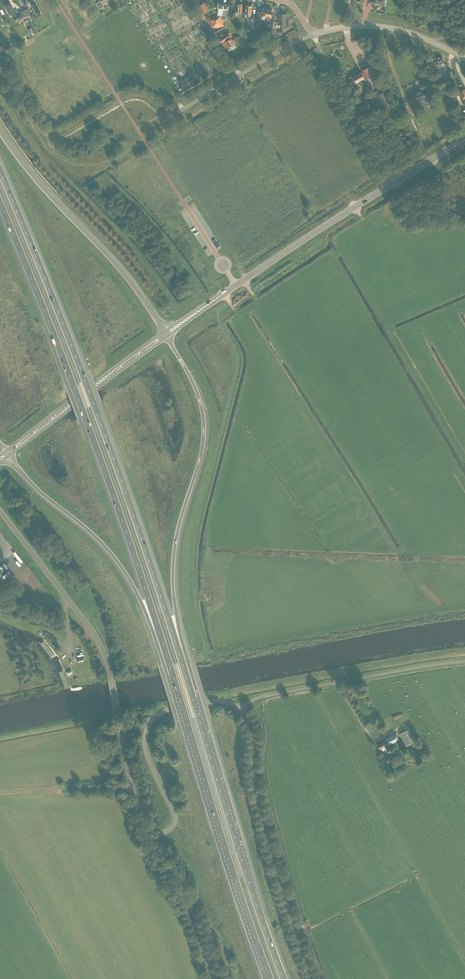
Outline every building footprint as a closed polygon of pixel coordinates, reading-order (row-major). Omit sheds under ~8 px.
[(24,5),(30,2),(36,14),(40,11),(34,0),(22,0),(24,5)] [(224,0),(219,0),(218,8),(217,15),(210,17),(210,20),(212,27),(216,26),(216,28),(223,26),(221,18),(221,17),(221,15),(222,16),(222,13),(223,13),(224,9),(223,8),(224,0)] [(221,18),(226,18),(226,13),(226,9),(228,9),(230,0),(224,0),(223,8),(224,9),(223,13),(222,13),(222,16),(221,15),(221,17),(221,18)] [(204,14),(209,11),(204,3),(199,5),(204,14)] [(15,12),(11,4),(6,7),(9,15),(12,13),(14,16),(13,16),(16,22),(23,19),(20,13),(16,15),(15,12)] [(262,16),(265,17),(267,9),(261,8),(260,15),(258,15),(258,18),(261,19),(262,16)] [(267,20),(266,23),(267,24),(269,25),(270,24),(273,25),(274,21),(275,16),(271,16),(272,10),(267,9),(265,17),(268,17),(268,20),(267,20)] [(273,25),(273,27),(276,28),(277,24),(278,24),(286,25),(286,18),(286,14),(278,14),(278,22),(274,21),(273,25)] [(222,43),(231,38),(233,36),(230,32),(228,33),(220,38),(222,43)] [(229,47),(234,44),(231,38),(226,41),(222,43),(225,49),(229,47)] [(437,69),(438,72),(441,71),(440,69),(440,66),(444,65),(443,56),(435,58),(436,66),(437,66),(437,69)] [(361,73),(364,78),(365,81),(367,79),(369,78),(370,81),(373,79),(372,76),(373,75),(368,67),(366,63),(360,66),(362,70),(364,73),(362,74),(361,73)] [(358,74),(354,77),(353,75),(348,78),(349,82),(349,81),(350,82),(355,81),(356,83),(358,82),(361,85),(365,81),(364,78),(361,73),(361,72),(358,74)] [(385,109),(394,104),(387,90),(377,95),(385,109)] [(430,97),(427,92),(425,94),(423,90),(413,95),(416,101),(420,99),(420,100),(423,99),(423,98),(426,96),(427,99),(430,97)] [(369,107),(365,101),(357,106),(361,112),(368,108),(369,107)] [(406,119),(410,116),(407,109),(402,111),(406,119)] [(355,128),(361,127),(360,120),(353,122),(355,128)] [(44,641),(40,644),(50,657),(54,654),(44,641)] [(57,656),(52,658),(58,672),(63,670),(57,656)] [(58,672),(65,690),(70,688),(63,670),(58,672)] [(416,740),(410,729),(400,734),(406,746),(416,740)] [(396,733),(385,739),(386,740),(377,745),(380,749),(382,748),(383,751),(387,749),(385,746),(388,745),(389,745),(399,740),(396,733)]
